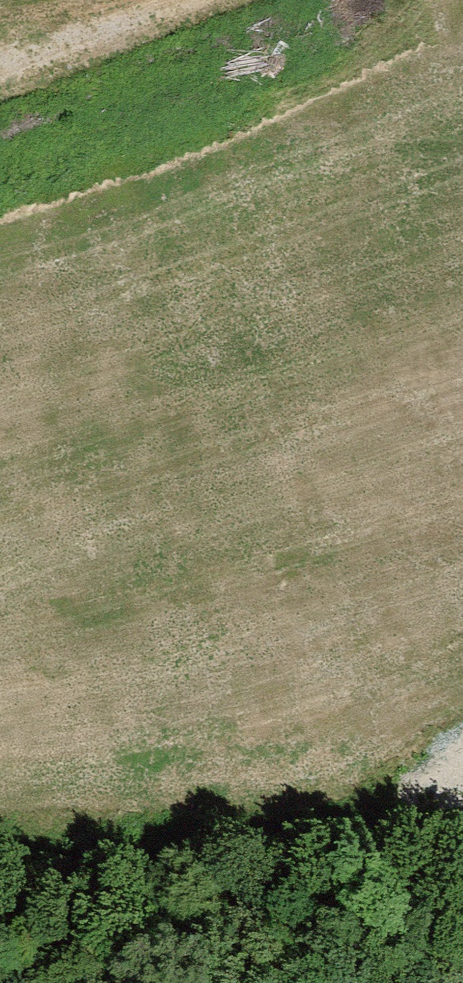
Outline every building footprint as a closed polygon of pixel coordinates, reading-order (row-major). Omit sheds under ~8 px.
[(11,297),(0,264),(0,301),(11,297)]
